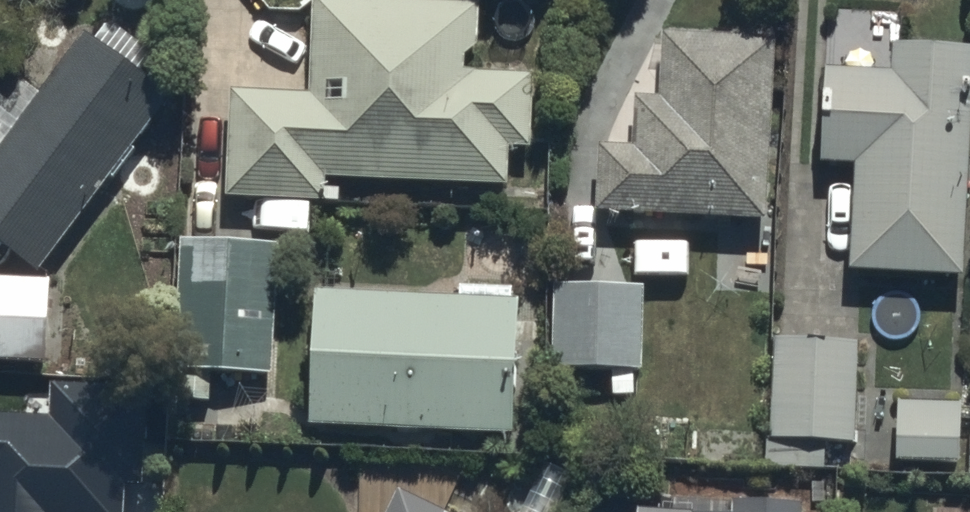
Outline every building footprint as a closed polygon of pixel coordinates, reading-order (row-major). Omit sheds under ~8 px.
[(323,169),(504,176),(506,138),(527,139),(530,68),(473,66),(475,0),(309,0),(305,89),(227,86),(223,188),(322,192),(323,169)] [(0,125),(0,235),(35,260),(165,84),(132,59),(144,43),(102,12),(90,28),(78,20),(0,125)] [(766,211),(770,33),(660,29),(659,88),(632,87),(631,140),(596,139),(594,207),(766,211)] [(957,268),(969,37),(890,33),(888,64),(822,60),(818,152),(852,154),(846,262),(957,268)] [(182,364),(268,368),(274,240),(189,236),(182,364)] [(0,269),(0,349),(42,350),(44,270),(0,269)] [(640,278),(550,277),(550,360),(639,361),(640,278)] [(307,288),(305,417),(507,421),(509,292),(307,288)] [(858,336),(771,332),(765,461),(823,463),(824,435),(853,437),(858,336)] [(51,380),(49,414),(0,411),(0,511),(121,511),(123,480),(139,481),(144,385),(51,380)] [(956,399),(893,397),(891,457),(954,459),(956,399)] [(393,481),(378,511),(457,511),(393,481)] [(634,500),(633,511),(794,511),(794,494),(732,492),(732,503),(634,500)]
